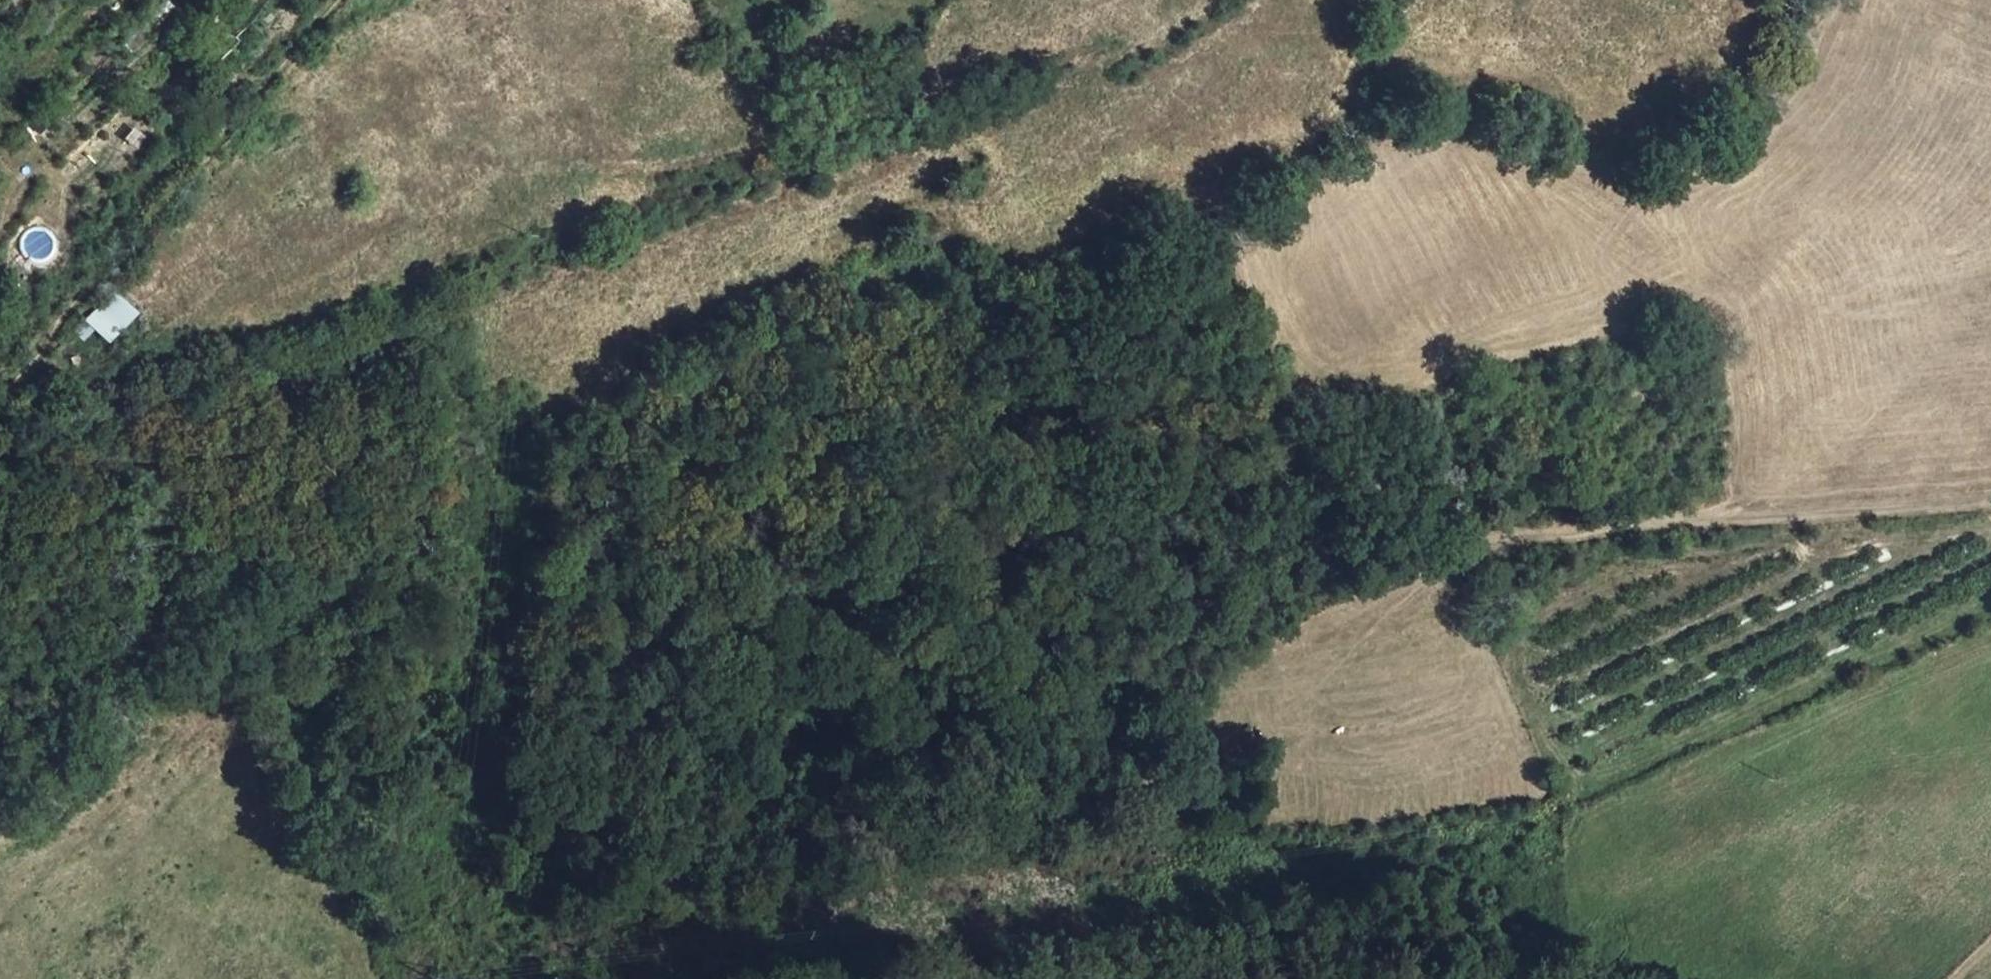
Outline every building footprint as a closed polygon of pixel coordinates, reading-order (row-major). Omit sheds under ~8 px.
[(82,321),(107,346),(138,315),(113,290),(82,321)]
